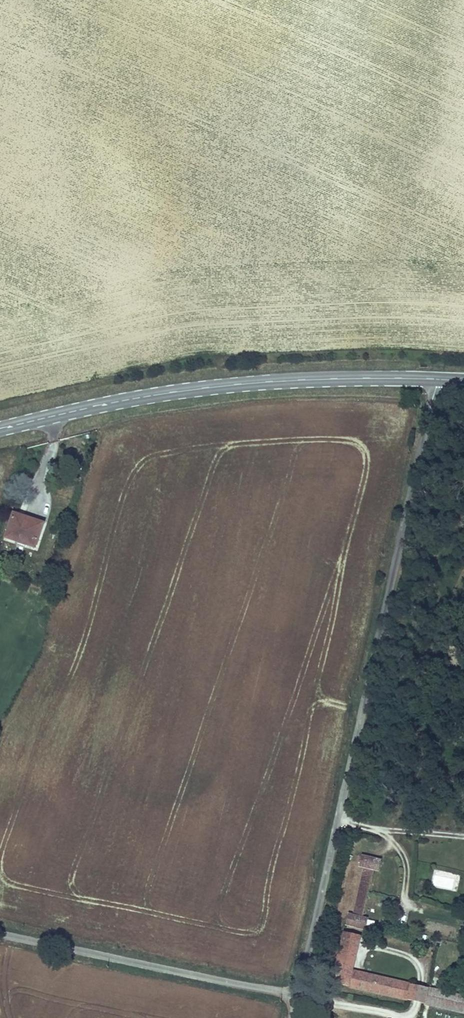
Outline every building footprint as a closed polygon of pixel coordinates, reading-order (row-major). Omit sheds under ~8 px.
[(2,542),(34,552),(43,525),(12,514),(2,542)] [(369,920),(364,919),(375,870),(380,871),(382,861),(363,857),(361,867),(365,868),(354,917),(350,916),(347,926),(367,930),(369,920)] [(344,927),(343,932),(362,935),(363,931),(344,927)] [(337,968),(354,972),(361,937),(346,933),(337,968)] [(354,972),(337,968),(334,985),(463,1014),(463,997),(354,972)]
